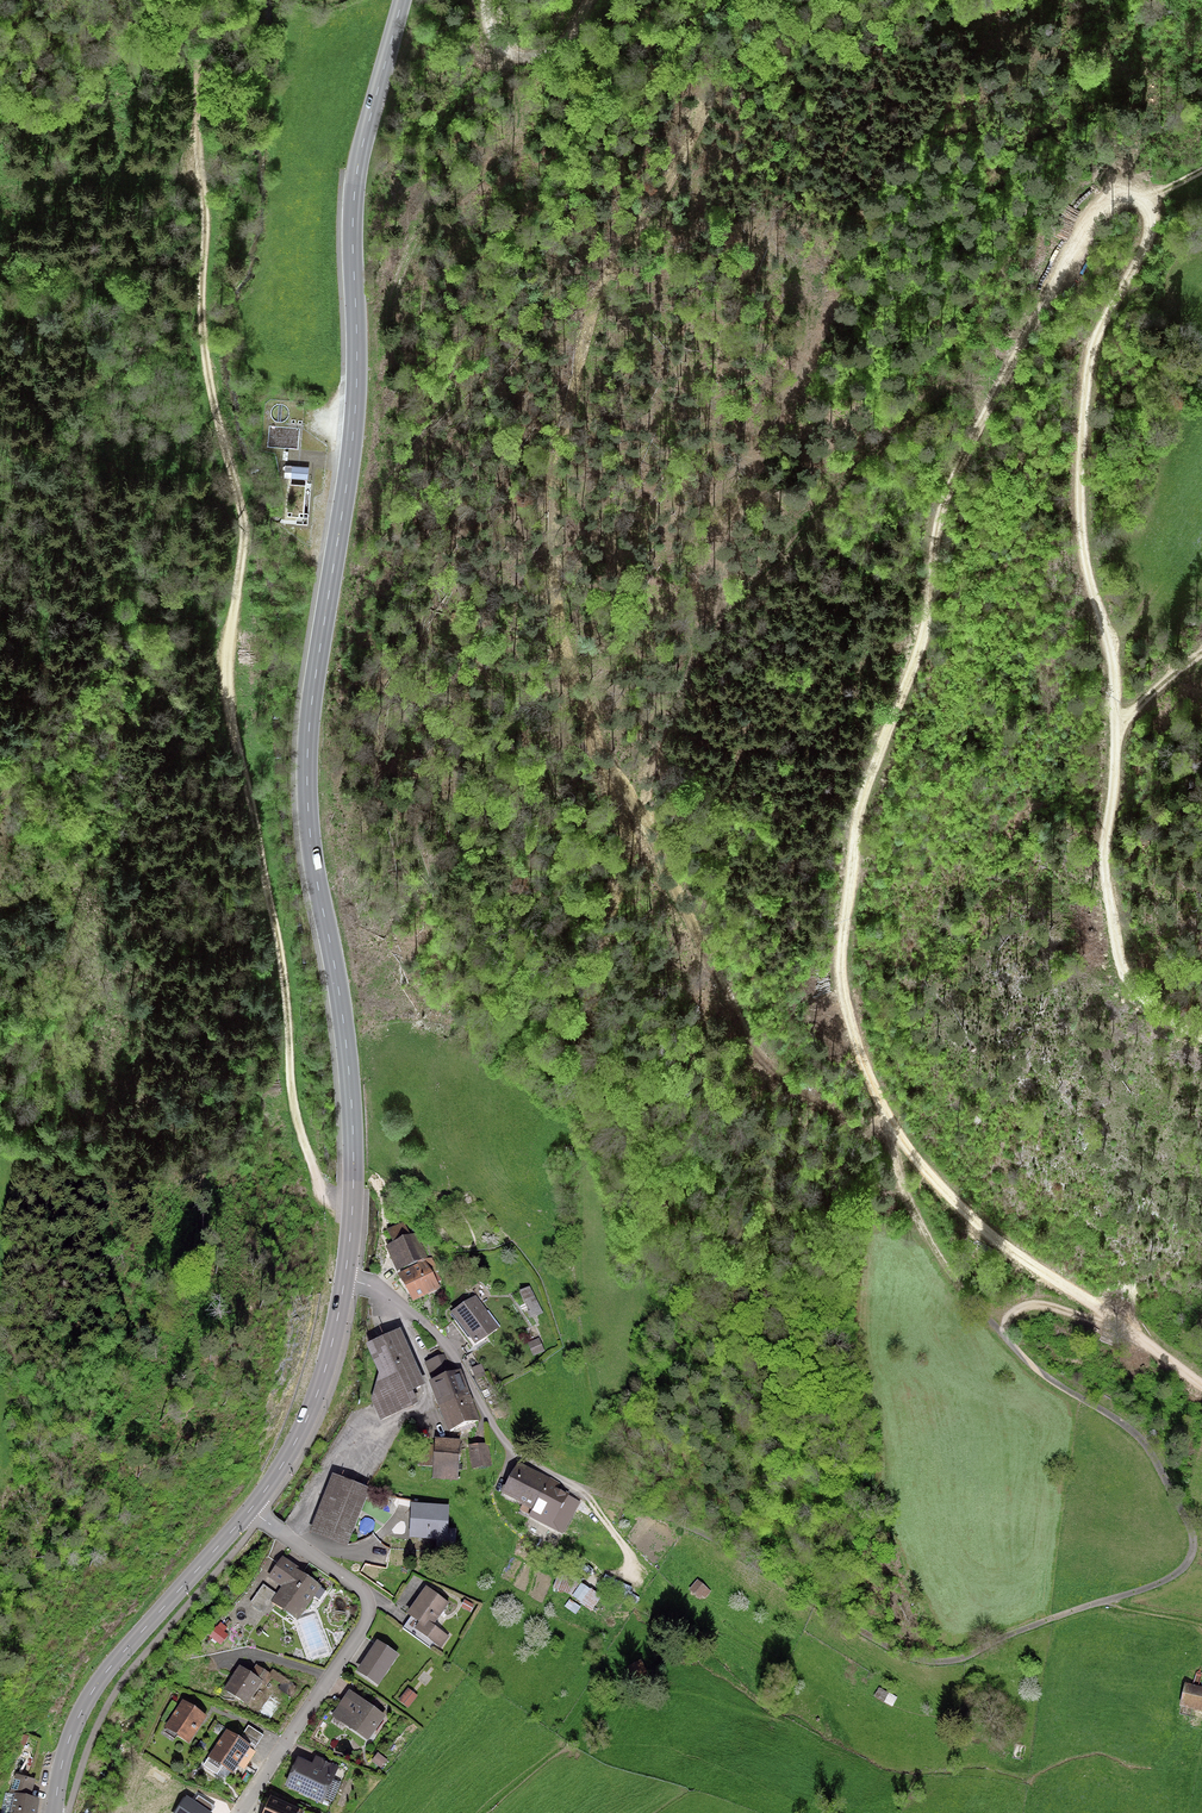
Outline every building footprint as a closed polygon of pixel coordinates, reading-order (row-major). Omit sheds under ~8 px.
[(309,467),(292,466),(291,479),(308,480),(309,467)] [(416,1234),(390,1245),(413,1298),(439,1287),(416,1234)] [(530,1287),(520,1291),(532,1317),(542,1312),(530,1287)] [(475,1297),(454,1312),(475,1342),(497,1327),(475,1297)] [(400,1330),(368,1343),(381,1372),(373,1397),(382,1417),(416,1402),(410,1388),(423,1382),(400,1330)] [(431,1381),(449,1428),(478,1417),(460,1370),(431,1381)] [(459,1440),(436,1439),(434,1477),(457,1478),(459,1440)] [(488,1443),(470,1446),(473,1467),(490,1465),(488,1443)] [(519,1463),(504,1491),(535,1508),(531,1515),(562,1532),(578,1502),(555,1490),(558,1483),(519,1463)] [(334,1475),(312,1530),(346,1543),(368,1488),(334,1475)] [(448,1506),(413,1503),(411,1536),(446,1538),(448,1506)] [(264,1586),(252,1603),(267,1614),(276,1602),(298,1617),(320,1586),(281,1559),(269,1576),(283,1586),(277,1595),(264,1586)] [(711,1591),(698,1581),(692,1589),(700,1596),(702,1594),(706,1597),(711,1591)] [(427,1587),(409,1612),(420,1621),(415,1628),(441,1646),(448,1636),(432,1624),(448,1602),(427,1587)] [(400,1656),(381,1643),(360,1674),(378,1687),(400,1656)] [(235,1663),(220,1692),(246,1704),(255,1686),(266,1691),(276,1672),(257,1662),(252,1671),(235,1663)] [(641,1662),(629,1667),(634,1677),(646,1672),(641,1662)] [(1183,1683),(1177,1712),(1201,1717),(1201,1687),(1183,1683)] [(333,1714),(368,1738),(384,1715),(349,1691),(333,1714)] [(182,1698),(159,1732),(183,1748),(206,1715),(182,1698)] [(217,1727),(199,1755),(236,1780),(261,1742),(243,1731),(237,1740),(217,1727)] [(299,1758),(286,1785),(321,1801),(337,1767),(317,1758),(313,1765),(299,1758)] [(39,1799),(29,1797),(34,1780),(17,1775),(6,1812),(35,1812),(39,1799)] [(186,1797),(176,1812),(211,1812),(186,1797)] [(271,1812),(307,1812),(277,1799),(271,1812)]
